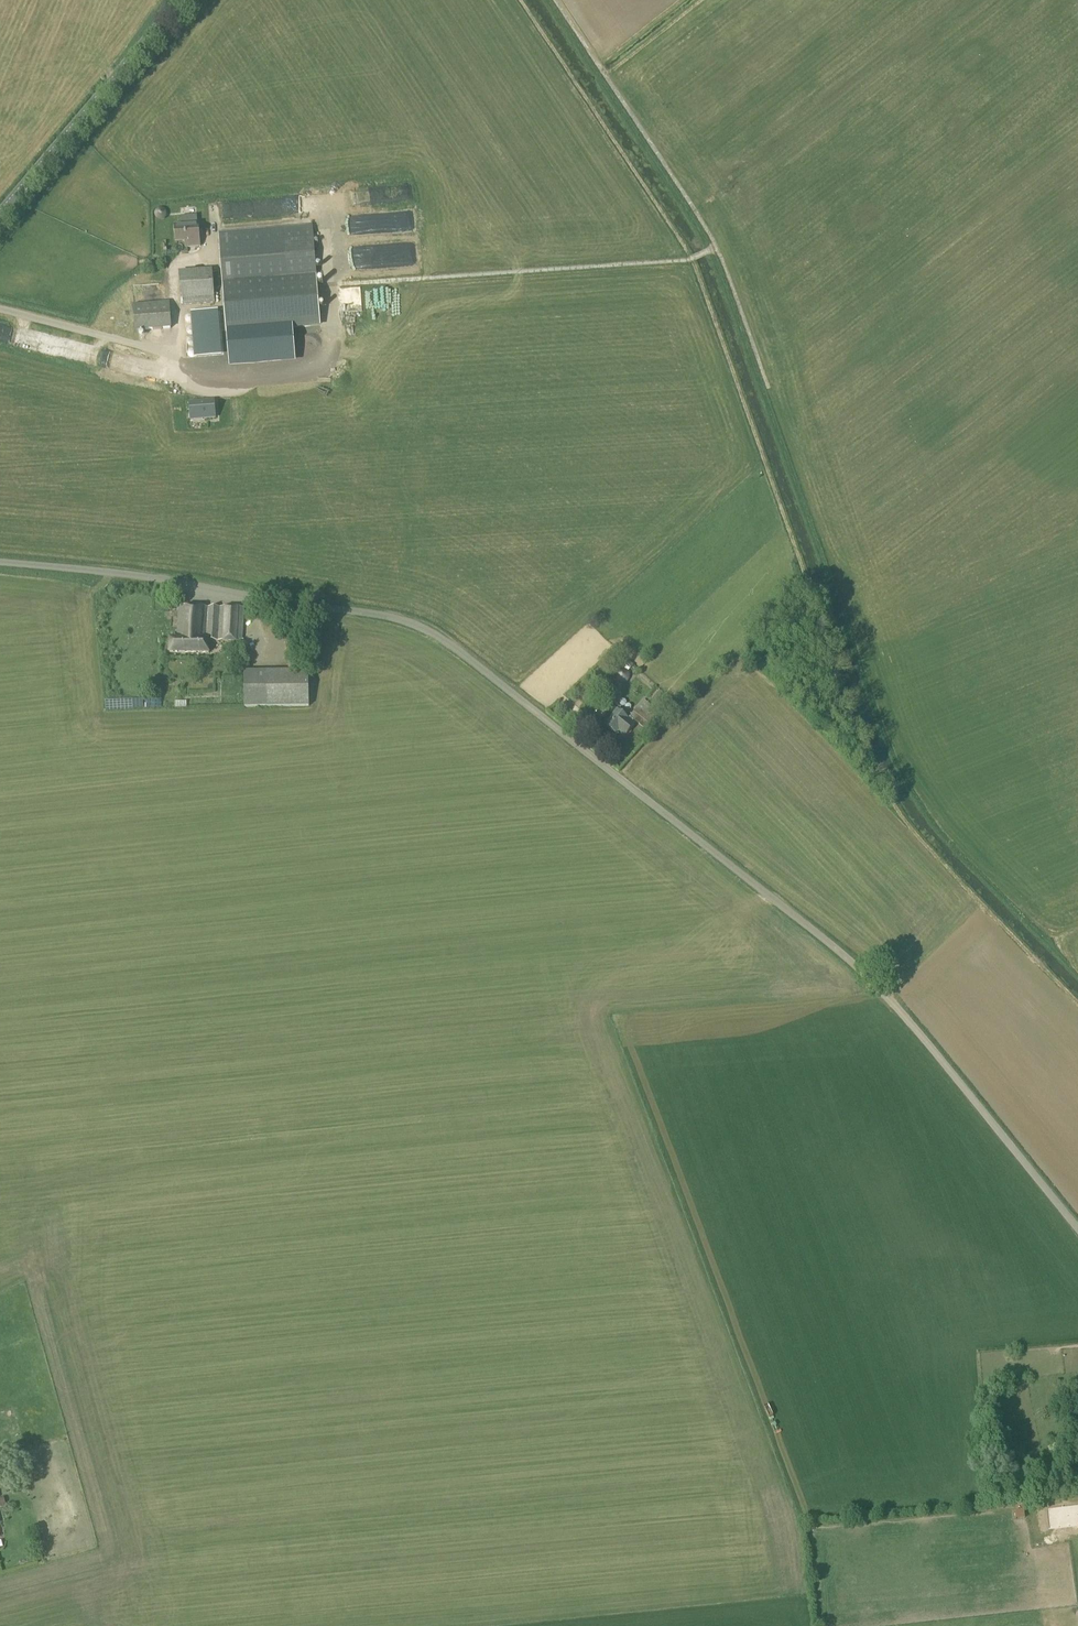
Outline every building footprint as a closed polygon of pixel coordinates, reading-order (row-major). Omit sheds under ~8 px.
[(264,204),(266,217),(277,216),(275,203),(264,204)] [(199,247),(198,224),(175,226),(176,243),(185,243),(186,248),(199,247)] [(226,334),(320,327),(312,226),(218,233),(226,334)] [(182,306),(215,304),(214,290),(213,281),(213,276),(212,270),(179,273),(182,306)] [(349,314),(364,314),(363,289),(348,289),(349,314)] [(136,332),(171,329),(169,302),(134,305),(136,332)] [(218,310),(190,313),(194,358),(222,356),(218,310)] [(158,367),(144,366),(144,374),(158,375),(158,367)] [(214,402),(190,404),(191,422),(216,419),(214,402)] [(242,643),(243,609),(225,609),(178,607),(177,639),(170,638),(169,653),(209,654),(209,641),(223,641),(223,642),(242,643)] [(298,671),(298,625),(288,625),(288,671),(244,672),(244,708),(308,707),(308,670),(298,671)] [(636,667),(623,656),(614,666),(615,666),(613,669),(616,671),(618,669),(620,671),(624,665),(630,670),(631,669),(633,670),(636,667)] [(167,697),(169,704),(178,702),(175,695),(167,697)] [(648,731),(661,714),(643,700),(627,720),(616,711),(604,725),(616,735),(618,732),(624,737),(634,725),(632,723),(634,721),(648,731)]
